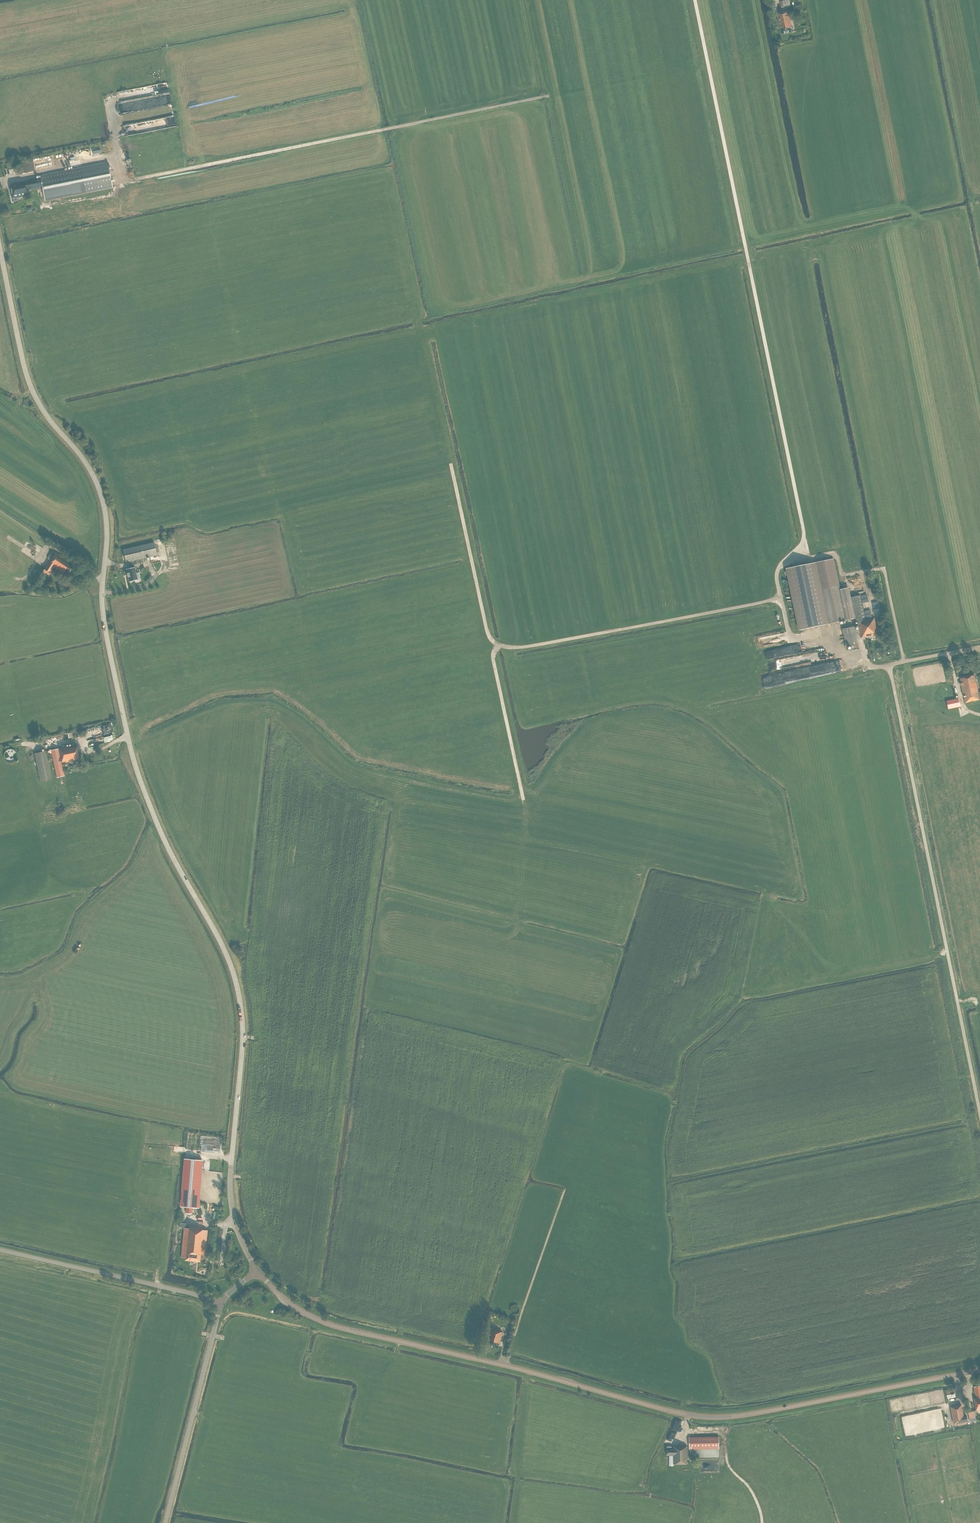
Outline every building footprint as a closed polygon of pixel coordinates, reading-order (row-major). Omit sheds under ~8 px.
[(791,28),(788,11),(780,12),(780,13),(776,14),(779,28),(780,28),(781,34),(792,32),(791,28)] [(18,162),(20,174),(35,171),(33,159),(18,162)] [(45,201),(73,195),(86,192),(112,187),(107,162),(81,168),(68,171),(40,176),(41,179),(10,185),(12,199),(30,195),(29,191),(29,190),(43,187),(45,201)] [(137,580),(135,567),(133,568),(132,561),(157,556),(154,543),(123,549),(126,562),(127,562),(128,569),(126,569),(127,574),(128,577),(129,582),(130,582),(133,582),(133,581),(137,580)] [(54,568),(67,576),(75,565),(55,552),(53,556),(50,554),(47,558),(50,560),(51,560),(49,564),(48,563),(42,573),(48,577),(54,568)] [(787,569),(800,630),(854,618),(855,622),(857,622),(858,626),(848,628),(842,629),(844,635),(846,647),(852,646),(852,649),(858,648),(858,645),(856,632),(859,631),(861,637),(865,637),(878,635),(875,622),(877,622),(876,620),(875,621),(874,618),(865,620),(860,596),(850,598),(848,588),(840,590),(834,559),(787,569)] [(161,575),(164,587),(170,585),(167,574),(161,575)] [(875,613),(880,611),(878,601),(872,602),(875,613)] [(978,693),(975,679),(975,680),(974,675),(960,679),(961,683),(965,703),(979,699),(979,692),(978,693)] [(947,701),(948,709),(960,706),(959,698),(947,701)] [(51,750),(57,778),(64,776),(62,763),(79,759),(76,745),(59,749),(59,748),(51,750)] [(34,753),(40,781),(52,779),(46,751),(34,753)] [(74,797),(75,797),(76,803),(83,802),(81,794),(75,795),(75,796),(74,796),(74,797)] [(187,1206),(186,1212),(192,1212),(193,1206),(198,1207),(202,1159),(185,1158),(181,1205),(187,1206)] [(189,1228),(187,1228),(187,1226),(187,1223),(180,1223),(179,1227),(184,1228),(184,1230),(181,1257),(186,1258),(185,1260),(190,1260),(195,1261),(199,1261),(200,1255),(205,1255),(207,1230),(202,1230),(203,1228),(189,1226),(189,1228)] [(517,1304),(512,1307),(515,1313),(520,1310),(517,1304)] [(498,1329),(490,1327),(487,1339),(485,1346),(497,1349),(499,1344),(503,1332),(498,1331),(498,1329)] [(957,1423),(958,1425),(965,1424),(965,1422),(968,1421),(967,1416),(963,1417),(961,1405),(951,1407),(954,1424),(957,1423)] [(695,1449),(699,1449),(699,1457),(719,1457),(719,1449),(719,1437),(689,1437),(689,1449),(691,1449),(691,1451),(695,1451),(695,1449)] [(674,1466),(674,1464),(687,1464),(687,1458),(688,1458),(687,1447),(683,1447),(683,1446),(673,1447),(673,1449),(667,1449),(667,1456),(669,1456),(669,1466),(674,1466)]
